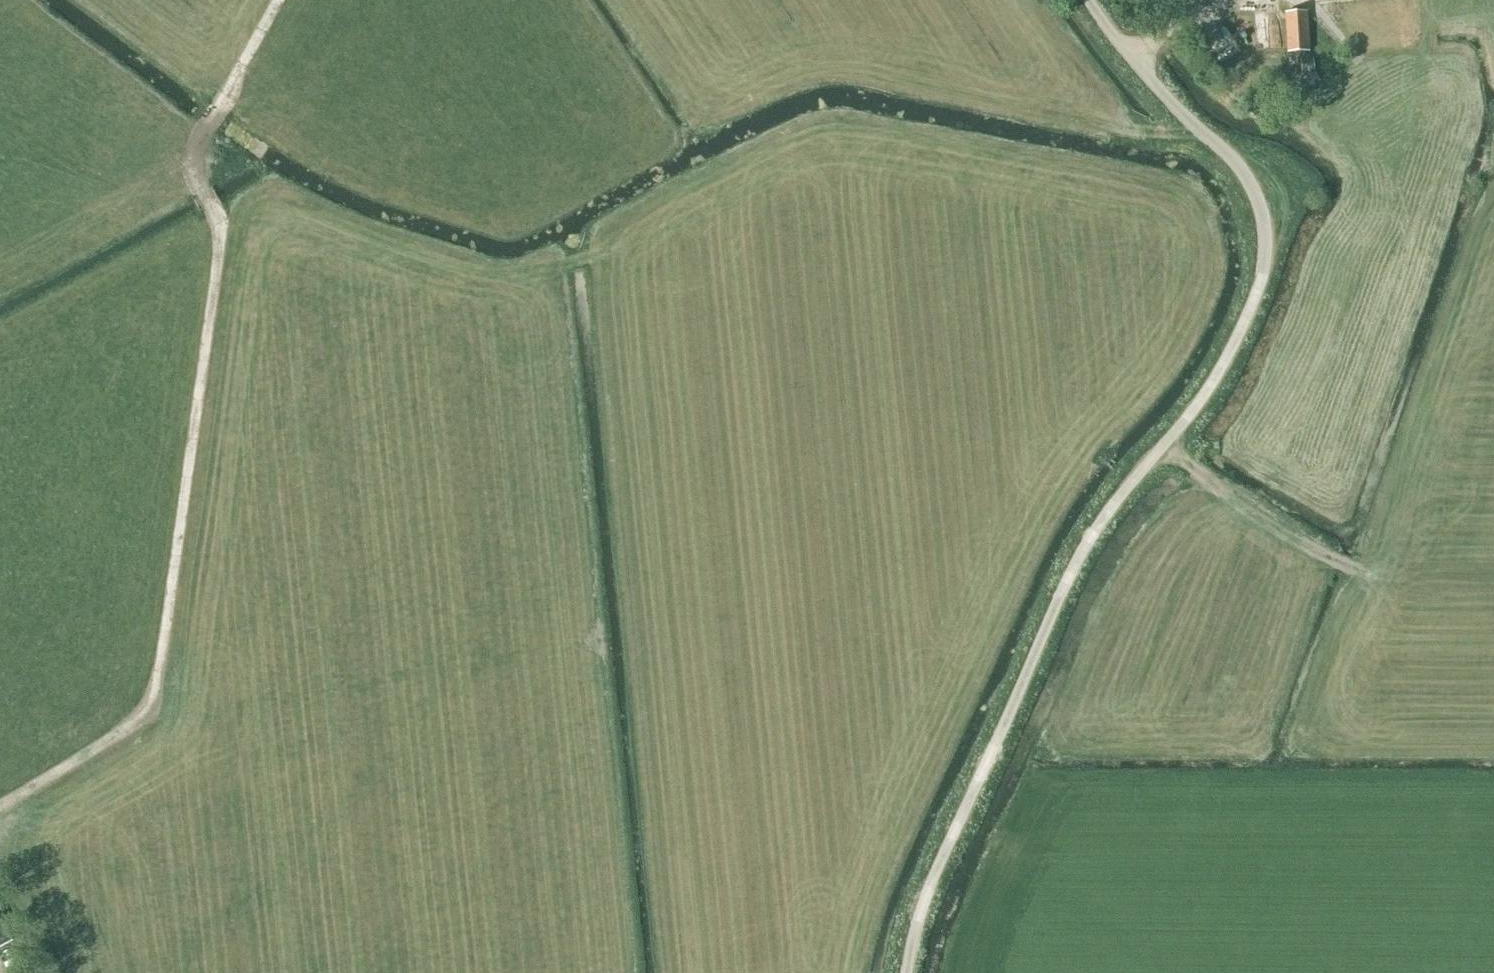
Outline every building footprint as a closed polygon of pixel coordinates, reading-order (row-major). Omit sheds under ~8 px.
[(1287,53),(1310,52),(1307,12),(1284,13),(1287,53)] [(1312,60),(1301,61),(1302,72),(1313,71),(1312,60)] [(12,942),(0,921),(0,949),(12,942)]
